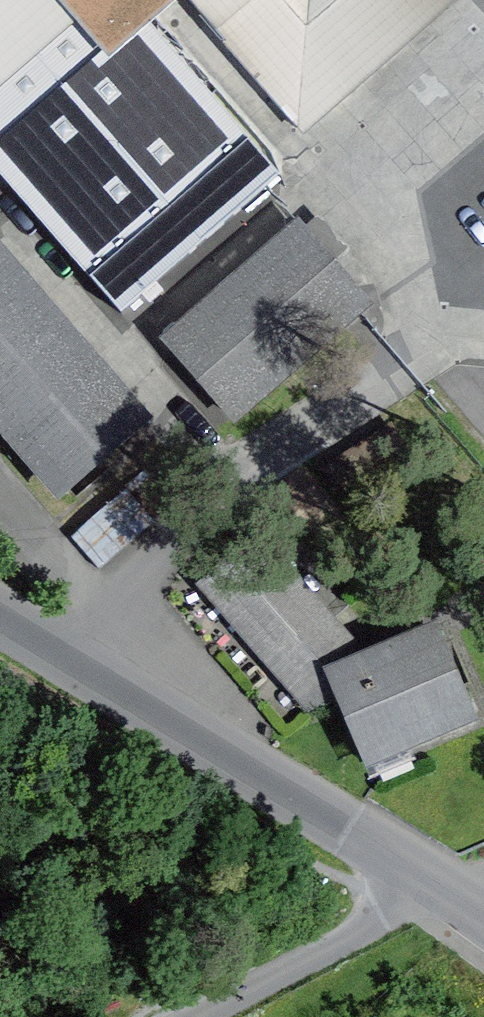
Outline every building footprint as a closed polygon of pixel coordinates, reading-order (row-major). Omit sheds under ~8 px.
[(123,313),(280,175),(143,18),(109,48),(67,0),(0,0),(0,174),(123,313)] [(216,14),(206,22),(299,127),(444,0),(203,0),(216,14)] [(169,344),(232,416),(364,300),(301,228),(169,344)] [(145,422),(0,256),(0,422),(63,493),(145,422)] [(104,561),(184,491),(154,457),(74,527),(104,561)] [(204,583),(312,707),(339,695),(366,759),(471,712),(436,632),(365,663),(257,538),(204,583)]
